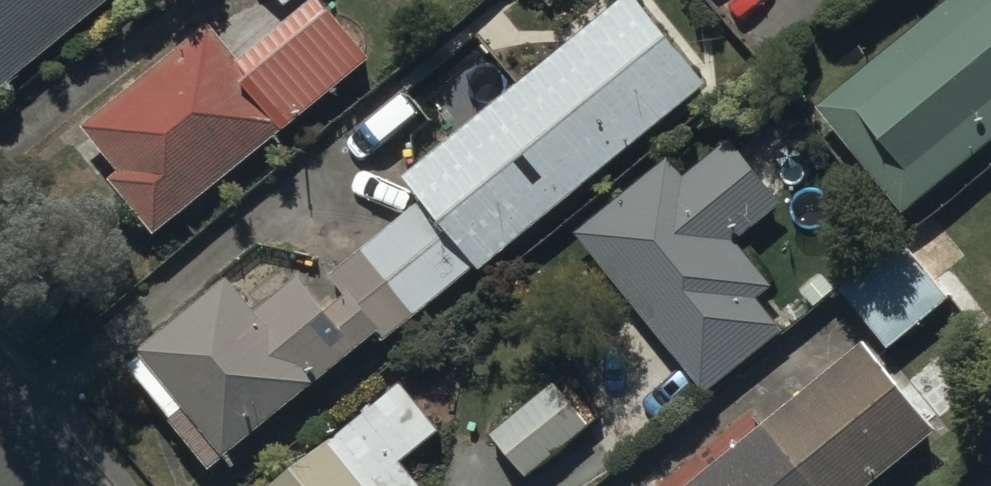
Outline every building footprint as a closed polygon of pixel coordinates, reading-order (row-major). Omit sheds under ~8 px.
[(0,105),(126,0),(0,0),(0,104),(0,105)] [(288,19),(311,0),(273,0),(288,19)] [(819,122),(908,229),(990,159),(990,0),(965,0),(819,122)] [(708,96),(632,4),(404,193),(420,213),(332,286),(349,307),(329,323),(301,289),(259,324),(234,293),(128,381),(174,437),(172,438),(212,485),(215,485),(380,349),(386,356),(477,280),(481,285),(708,96)] [(211,40),(84,140),(121,186),(111,194),(155,250),(373,79),(321,13),(240,76),(211,40)] [(581,245),(707,402),(784,341),(758,308),(772,297),(737,254),(783,217),(733,154),(687,191),(672,173),(581,245)] [(904,253),(842,302),(887,358),(949,309),(904,253)] [(865,357),(708,485),(892,485),(939,447),(865,357)] [(402,465),(439,436),(401,389),(297,471),(301,476),(289,485),(418,485),(402,465)] [(492,444),(528,485),(537,485),(592,439),(552,392),(492,444)]
